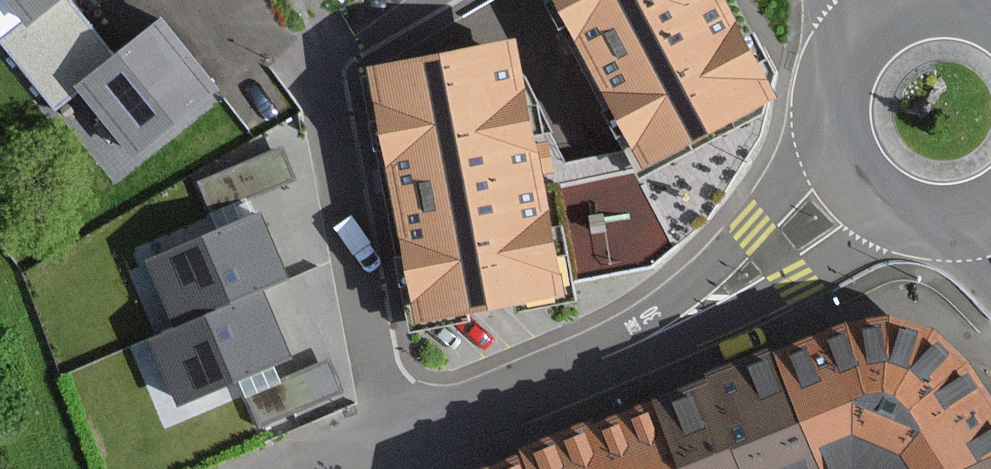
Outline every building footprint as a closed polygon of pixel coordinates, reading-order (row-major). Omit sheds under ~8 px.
[(26,18),(49,0),(12,0),(26,18)] [(648,162),(769,96),(716,0),(558,0),(648,162)] [(209,87),(160,24),(82,83),(130,147),(209,87)] [(533,158),(512,43),(371,68),(417,320),(558,294),(533,158)] [(574,268),(651,257),(643,199),(566,209),(574,268)] [(183,399),(286,353),(258,290),(285,278),(258,218),(150,266),(177,326),(155,336),(183,399)] [(966,362),(934,328),(888,319),(846,325),(774,350),(707,376),(709,381),(651,404),(607,421),(520,455),(522,459),(495,468),(990,468),(990,403),(966,362)]
